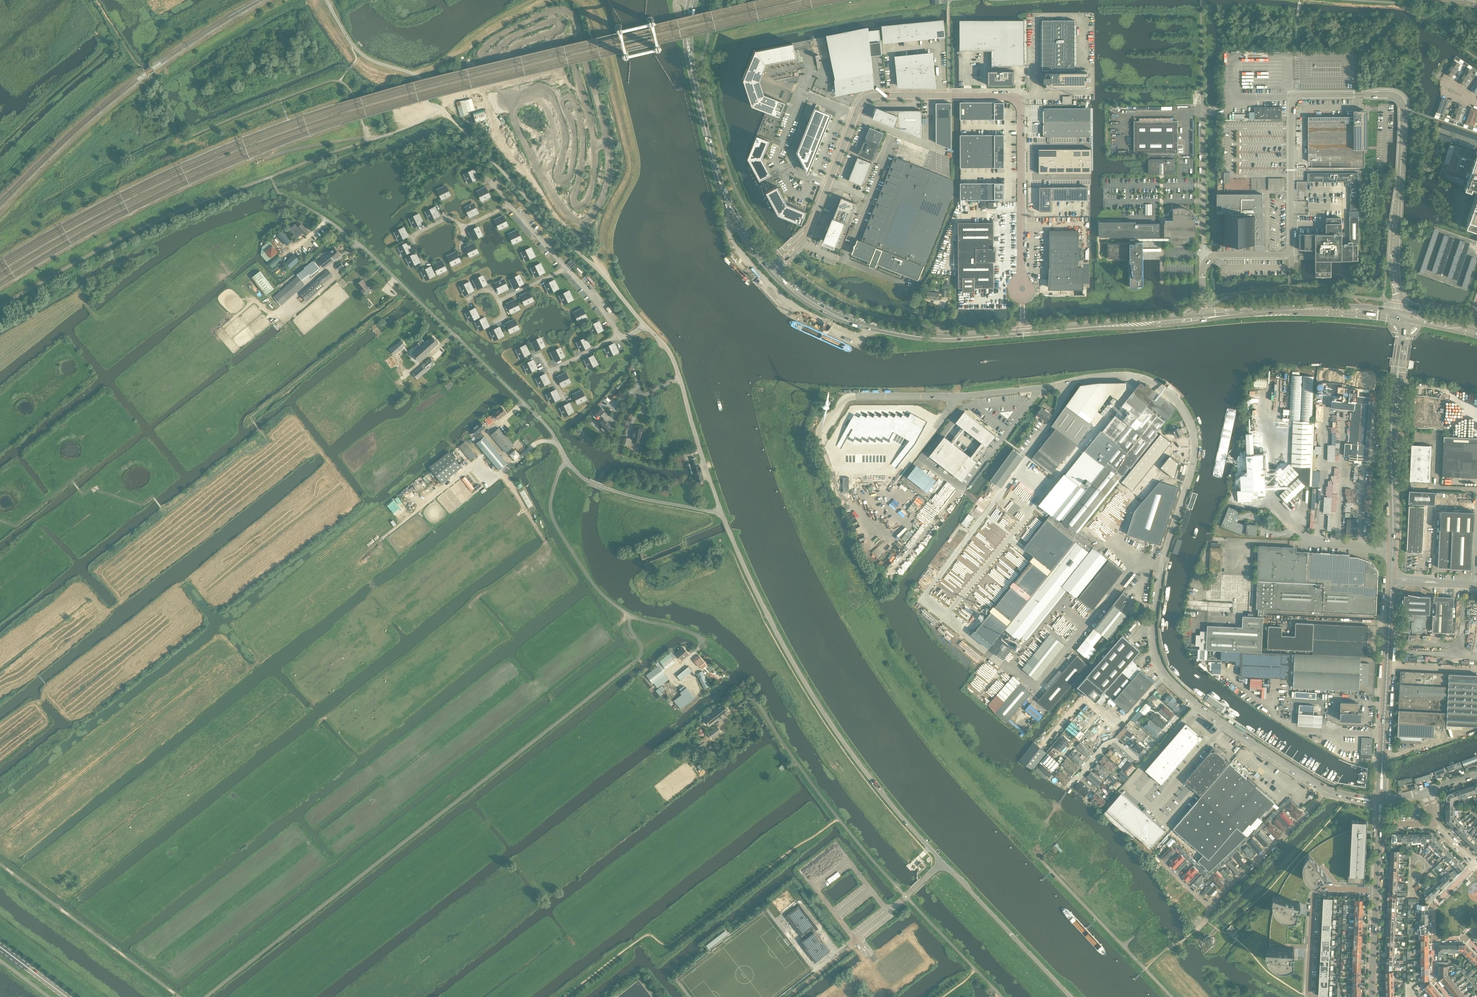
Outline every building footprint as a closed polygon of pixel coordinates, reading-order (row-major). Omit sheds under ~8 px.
[(647,20),(654,50),(654,51),(655,52),(656,52),(657,53),(658,53),(659,52),(660,51),(660,50),(661,49),(653,19),(653,18),(652,17),(651,16),(650,16),(649,16),(648,17),(647,17),(647,18),(647,19),(647,20)] [(654,23),(653,20),(615,29),(616,32),(654,23)] [(1011,71),(1011,66),(1025,66),(1025,20),(1019,20),(960,21),(960,51),(992,51),(997,54),(992,60),(992,71),(988,71),(989,86),(1014,86),(1014,71),(1011,71)] [(1045,83),(1046,83),(1047,87),(1051,87),(1051,88),(1088,88),(1088,87),(1087,73),(1074,73),(1074,70),(1075,70),(1075,20),(1042,21),(1043,70),(1044,71),(1044,73),(1043,73),(1043,74),(1042,74),(1041,74),(1040,75),(1039,76),(1039,77),(1039,78),(1039,79),(1039,80),(1039,81),(1040,81),(1040,82),(1041,83),(1042,83),(1043,83),(1044,83),(1045,83)] [(943,21),(935,22),(937,37),(944,36),(943,23),(943,21)] [(928,22),(920,23),(922,38),(929,37),(928,22)] [(935,22),(928,22),(929,37),(937,37),(935,22)] [(920,23),(913,24),(914,39),(922,38),(920,23)] [(615,28),(622,58),(622,59),(623,60),(624,60),(625,60),(626,60),(627,60),(628,59),(629,58),(629,57),(621,26),(621,25),(620,24),(619,24),(618,24),(617,24),(617,25),(616,25),(615,26),(615,27),(615,28)] [(913,24),(905,25),(907,40),(914,39),(913,24)] [(898,25),(891,26),(892,41),(899,40),(898,25)] [(905,25),(898,25),(899,40),(907,40),(905,25)] [(892,41),(891,26),(883,27),(883,29),(884,42),(892,41)] [(837,92),(844,91),(844,92),(852,92),(852,91),(859,90),(859,89),(866,89),(866,88),(873,87),(872,73),(873,73),(871,56),(882,55),(880,30),(869,31),(869,29),(827,37),(835,78),(835,77),(836,89),(837,89),(837,92)] [(751,106),(766,112),(756,136),(746,159),(749,164),(746,166),(770,211),(774,209),(776,214),(796,223),(801,225),(806,213),(804,212),(806,207),(790,201),(791,198),(791,197),(790,198),(784,195),(782,193),(782,194),(781,194),(777,187),(771,175),(765,165),(767,160),(768,161),(765,159),(792,92),(794,93),(794,92),(798,82),(785,82),(784,79),(805,74),(799,75),(798,72),(795,58),(792,43),(755,51),(754,49),(742,80),(751,106)] [(660,49),(659,46),(621,55),(621,58),(660,49)] [(932,54),(925,55),(926,69),(934,69),(933,61),(932,54)] [(912,71),(919,70),(918,55),(910,56),(912,71)] [(919,70),(926,69),(925,55),(918,55),(919,70)] [(905,72),(912,71),(910,56),(903,57),(905,72)] [(896,65),(897,72),(905,72),(903,57),(896,58),(897,65),(896,65)] [(1461,64),(1454,60),(1445,73),(1452,78),(1461,64)] [(1465,86),(1474,73),(1467,68),(1458,82),(1465,86)] [(919,70),(921,86),(928,86),(926,69),(919,70)] [(934,69),(926,69),(928,86),(935,85),(935,78),(934,69)] [(920,86),(921,86),(919,70),(912,71),(913,86),(920,85),(920,86)] [(913,86),(912,71),(905,72),(906,86),(913,85),(913,86)] [(906,86),(905,72),(897,72),(898,82),(899,86),(906,85),(906,86)] [(1450,101),(1443,99),(1438,111),(1445,114),(1450,101)] [(457,102),(461,117),(468,114),(464,100),(457,102)] [(936,103),(936,143),(951,149),(951,103),(936,103)] [(995,103),(995,111),(1004,111),(1004,103),(995,103)] [(1464,106),(1456,103),(1451,118),(1459,120),(1464,106)] [(1249,112),(1249,119),(1281,119),(1281,107),(1254,107),(1254,112),(1249,112)] [(912,134),(922,138),(922,110),(884,110),(884,111),(881,109),(877,108),(876,112),(873,119),(897,128),(912,128),(912,134)] [(1091,137),(1091,108),(1090,108),(1044,108),(1044,137),(1091,137)] [(1471,108),(1465,123),(1474,126),(1476,118),(1476,110),(1471,108)] [(811,159),(829,115),(814,109),(796,153),(806,171),(811,159)] [(1004,111),(995,111),(995,119),(1004,119),(1004,111)] [(1308,117),(1308,120),(1308,168),(1364,167),(1364,149),(1367,149),(1367,148),(1367,111),(1354,111),(1354,116),(1308,117)] [(1150,154),(1150,159),(1148,159),(1148,174),(1160,174),(1160,175),(1162,175),(1162,174),(1174,174),(1174,159),(1172,159),(1172,154),(1178,154),(1178,121),(1134,121),(1134,154),(1150,154)] [(870,127),(859,155),(873,160),(883,133),(884,133),(870,128),(870,127)] [(1449,144),(1438,177),(1465,186),(1463,191),(1469,193),(1471,190),(1476,192),(1476,153),(1449,144)] [(1092,173),(1091,149),(1039,149),(1039,174),(1092,173)] [(849,181),(863,186),(872,163),(858,157),(849,181)] [(877,267),(878,264),(918,281),(919,279),(925,266),(924,266),(954,192),(953,192),(953,181),(953,180),(952,180),(940,175),(937,174),(895,157),(889,171),(885,171),(883,177),(886,179),(862,242),(858,240),(856,245),(855,245),(854,247),(855,247),(852,253),(853,253),(852,255),(871,262),(870,264),(871,265),(870,267),(876,269),(876,267),(877,267)] [(465,175),(469,182),(474,179),(475,180),(478,178),(474,169),(471,171),(471,172),(465,175)] [(1307,173),(1307,182),(1308,182),(1308,184),(1310,184),(1310,182),(1322,182),(1337,182),(1350,182),(1350,211),(1349,211),(1350,217),(1349,242),(1347,242),(1347,244),(1343,244),(1343,245),(1341,245),(1341,236),(1342,225),(1342,219),(1342,218),(1341,218),(1326,218),(1325,219),(1325,225),(1325,234),(1315,234),(1305,234),(1300,234),(1299,234),(1298,235),(1298,249),(1298,250),(1299,250),(1300,251),(1304,251),(1314,251),(1314,261),(1314,271),(1315,277),(1315,278),(1316,278),(1330,277),(1331,277),(1331,276),(1331,271),(1331,262),(1340,262),(1351,261),(1357,261),(1358,261),(1358,260),(1358,259),(1358,246),(1358,245),(1357,245),(1357,243),(1359,243),(1359,217),(1359,211),(1359,173),(1307,173)] [(1005,183),(995,183),(995,191),(1005,191),(1005,183)] [(439,192),(442,198),(449,195),(446,189),(447,188),(446,185),(437,190),(438,193),(439,192)] [(479,194),(482,200),(489,196),(486,190),(487,190),(486,187),(477,191),(478,194),(479,194)] [(1051,187),(1040,187),(1040,212),(1051,212),(1051,201),(1088,200),(1088,187),(1051,187)] [(1005,191),(995,191),(995,200),(1005,200),(1005,191)] [(1221,216),(1221,245),(1227,245),(1233,245),(1233,246),(1233,247),(1234,247),(1235,247),(1236,248),(1237,248),(1238,248),(1239,248),(1240,248),(1241,247),(1242,247),(1243,247),(1243,246),(1243,245),(1249,245),(1255,245),(1262,245),(1262,194),(1217,194),(1217,214),(1221,214),(1221,216)] [(1472,210),(1468,223),(1465,230),(1476,234),(1476,196),(1472,210)] [(833,220),(827,235),(826,237),(827,238),(824,245),(825,246),(829,247),(836,250),(837,247),(840,248),(858,204),(842,197),(833,220)] [(468,214),(469,217),(478,213),(477,210),(476,210),(473,205),(466,208),(469,214),(468,214)] [(427,212),(430,219),(436,216),(436,217),(439,216),(435,207),(432,208),(433,209),(427,212)] [(1170,237),(1170,241),(1169,241),(1171,242),(1172,243),(1173,243),(1175,244),(1176,244),(1178,244),(1180,244),(1181,244),(1183,244),(1184,244),(1186,243),(1187,243),(1188,242),(1190,241),(1189,241),(1189,237),(1195,237),(1195,221),(1197,221),(1197,219),(1196,218),(1195,216),(1194,215),(1193,213),(1192,212),(1191,211),(1189,210),(1188,210),(1186,209),(1185,208),(1183,208),(1182,208),(1180,207),(1178,208),(1177,208),(1175,208),(1174,208),(1172,209),(1171,210),(1169,211),(1170,211),(1171,210),(1172,210),(1173,209),(1173,220),(1165,220),(1165,224),(1164,224),(1164,237),(1170,237)] [(410,219),(414,226),(420,223),(420,224),(423,223),(419,214),(416,215),(416,216),(410,219)] [(497,222),(500,228),(506,225),(504,219),(505,219),(503,215),(494,220),(496,223),(497,222)] [(963,288),(963,293),(975,292),(975,288),(994,288),(994,262),(996,262),(996,252),(994,252),(994,249),(994,244),(994,222),(958,223),(959,244),(959,263),(957,261),(957,240),(954,240),(954,261),(954,268),(959,268),(959,289),(963,288)] [(1138,237),(1159,237),(1159,224),(1158,224),(1136,224),(1136,222),(1122,222),(1099,222),(1099,237),(1135,237),(1135,238),(1135,241),(1135,244),(1108,244),(1108,259),(1130,259),(1130,287),(1138,287),(1138,286),(1143,286),(1143,242),(1138,242),(1138,237)] [(305,235),(309,232),(302,224),(298,227),(295,224),(290,229),(297,238),(303,232),(305,235)] [(396,233),(399,239),(405,237),(405,238),(408,236),(404,227),(401,229),(402,230),(396,233)] [(473,240),(476,239),(475,238),(481,235),(478,228),(472,231),(471,230),(468,231),(473,240)] [(511,237),(514,243),(520,239),(517,233),(519,233),(517,230),(508,234),(510,237),(511,237)] [(291,242),(281,231),(278,233),(288,245),(291,242)] [(1083,290),(1083,268),(1079,268),(1078,260),(1078,231),(1049,231),(1049,259),(1049,290),(1083,290)] [(261,254),(269,263),(278,255),(277,253),(278,252),(273,245),(269,241),(262,247),(261,254)] [(399,248),(403,254),(409,251),(409,253),(412,251),(408,242),(405,244),(405,245),(399,248)] [(467,250),(470,256),(477,252),(474,246),(475,246),(474,243),(465,247),(466,250),(467,250)] [(522,253),(526,260),(532,257),(532,258),(535,256),(531,247),(528,249),(528,250),(522,253)] [(330,252),(327,254),(317,262),(323,269),(334,260),(340,255),(335,248),(330,252)] [(450,259),(453,264),(459,261),(456,255),(457,255),(456,252),(447,256),(448,259),(450,259)] [(407,259),(411,265),(416,263),(417,264),(420,262),(416,253),(413,255),(413,256),(407,259)] [(269,263),(273,268),(283,260),(278,255),(269,263)] [(274,297),(282,306),(306,285),(302,280),(310,274),(311,275),(320,268),(314,260),(304,267),(305,268),(297,274),(298,276),(274,297)] [(436,267),(438,273),(445,270),(442,264),(443,263),(442,260),(433,265),(434,268),(436,267)] [(532,269),(535,276),(541,273),(542,274),(545,272),(540,263),(537,265),(538,266),(532,269)] [(422,272),(426,279),(432,276),(432,277),(435,276),(431,267),(428,268),(428,269),(422,272)] [(318,291),(324,287),(322,284),(333,275),(328,270),(317,278),(318,279),(312,284),(300,294),(307,301),(318,291)] [(252,278),(265,295),(274,289),(261,271),(252,278)] [(509,280),(514,289),(517,287),(516,286),(522,283),(519,276),(513,279),(512,278),(509,280)] [(473,280),(477,289),(480,288),(480,287),(486,284),(482,277),(476,280),(476,279),(473,280)] [(362,280),(356,285),(362,292),(363,293),(368,288),(364,283),(364,282),(362,280)] [(500,293),(509,289),(507,286),(506,286),(503,280),(496,284),(499,290),(498,290),(500,293)] [(549,292),(555,289),(556,290),(559,289),(554,280),(551,281),(552,282),(546,285),(549,292)] [(461,287),(464,294),(470,291),(471,292),(474,291),(469,282),(466,283),(467,284),(461,287)] [(942,294),(940,293),(933,292),(933,290),(926,289),(925,294),(928,294),(927,298),(927,299),(939,300),(940,296),(942,296),(942,297),(947,297),(947,290),(943,290),(942,294)] [(523,298),(526,304),(532,301),(529,295),(530,294),(529,291),(520,296),(521,299),(523,298)] [(561,296),(564,303),(570,300),(570,301),(573,300),(569,291),(566,292),(566,293),(561,296)] [(509,306),(512,312),(519,309),(516,303),(517,302),(515,299),(506,304),(508,307),(509,306)] [(467,314),(470,320),(476,317),(476,319),(479,317),(475,308),(472,310),(473,311),(467,314)] [(576,315),(579,321),(586,317),(583,311),(584,311),(582,308),(573,312),(575,315),(576,315)] [(476,323),(480,329),(486,326),(486,328),(489,326),(485,317),(482,319),(482,320),(476,323)] [(511,332),(518,329),(515,323),(516,322),(514,319),(505,323),(507,326),(508,326),(511,332)] [(590,327),(594,333),(600,330),(600,332),(603,330),(599,321),(596,323),(596,324),(590,327)] [(494,339),(500,336),(501,337),(504,336),(499,327),(496,328),(497,329),(491,332),(494,339)] [(425,342),(421,346),(412,354),(419,361),(438,343),(432,336),(425,342)] [(578,343),(581,350),(587,347),(587,348),(590,346),(586,337),(583,339),(584,340),(578,343)] [(531,342),(535,351),(538,350),(538,348),(544,346),(540,339),(535,342),(534,341),(531,342)] [(606,349),(609,355),(615,352),(616,354),(619,352),(614,343),(611,345),(612,346),(606,349)] [(520,357),(526,354),(527,355),(530,354),(526,345),(523,346),(523,347),(517,350),(520,357)] [(558,360),(557,359),(563,356),(560,349),(554,352),(554,351),(550,352),(555,361),(558,360)] [(586,361),(589,367),(595,364),(595,366),(598,364),(594,355),(591,357),(592,358),(586,361)] [(412,373),(418,379),(435,364),(430,358),(412,373)] [(525,365),(528,372),(534,369),(534,370),(537,369),(533,360),(530,361),(531,363),(525,365)] [(560,379),(562,385),(569,382),(566,376),(567,375),(566,372),(557,377),(558,380),(560,379)] [(537,379),(540,386),(546,383),(547,384),(550,383),(546,374),(542,375),(543,376),(537,379)] [(1291,376),(1289,420),(1300,420),(1301,420),(1311,421),(1313,376),(1303,376),(1302,376),(1291,376)] [(453,385),(450,381),(444,386),(447,390),(453,385)] [(1081,384),(1066,405),(1089,422),(1098,411),(1104,416),(1117,399),(1125,390),(1126,382),(1100,382),(1081,384)] [(974,630),(971,634),(990,649),(1003,660),(1022,636),(1062,586),(1067,590),(1077,598),(1077,597),(1093,609),(1124,571),(1085,540),(1087,537),(1079,530),(1120,481),(1130,468),(1131,468),(1158,434),(1157,433),(1176,409),(1159,396),(1158,394),(1145,384),(1143,383),(1142,385),(1140,383),(1133,392),(1131,394),(1116,413),(1117,413),(1102,432),(1104,434),(1116,443),(1106,455),(1103,459),(1107,462),(1087,487),(1082,483),(1080,486),(1078,485),(1053,516),(1051,514),(1047,519),(1030,540),(1041,549),(1035,557),(1034,556),(1030,560),(1031,561),(1015,582),(1014,581),(1010,585),(1011,586),(995,607),(994,606),(990,610),(991,611),(975,631),(974,630)] [(1331,401),(1330,409),(1353,411),(1350,443),(1345,443),(1344,455),(1349,456),(1349,462),(1367,463),(1368,460),(1364,460),(1369,400),(1373,400),(1375,400),(1375,392),(1374,392),(1374,391),(1358,389),(1354,388),(1349,388),(1347,403),(1331,401)] [(548,395),(551,402),(557,399),(557,400),(560,398),(556,389),(553,391),(553,392),(548,395)] [(575,397),(578,403),(585,399),(582,393),(583,393),(582,390),(573,394),(574,397),(575,397)] [(561,408),(564,415),(570,412),(571,413),(574,412),(569,403),(566,404),(567,405),(561,408)] [(600,406),(592,413),(595,417),(599,413),(600,414),(604,410),(600,406)] [(1078,444),(1092,425),(1066,406),(1052,425),(1078,444)] [(502,407),(493,413),(498,419),(506,413),(502,407)] [(1037,415),(1035,417),(1038,419),(1039,417),(1041,418),(1047,410),(1045,408),(1045,410),(1041,407),(1039,410),(1036,414),(1037,415)] [(1047,410),(1041,418),(1043,420),(1042,422),(1045,424),(1046,421),(1047,421),(1052,414),(1048,412),(1049,411),(1047,410)] [(964,411),(956,423),(963,428),(952,442),(945,436),(930,456),(962,481),(977,461),(973,459),(984,444),(987,447),(996,436),(984,427),(982,425),(981,426),(978,424),(978,423),(964,413),(965,412),(964,411)] [(601,415),(606,420),(609,417),(605,412),(601,415)] [(854,415),(847,428),(852,431),(849,436),(854,439),(856,436),(861,439),(863,436),(868,439),(870,436),(875,439),(877,436),(882,439),(884,436),(889,439),(893,432),(915,444),(927,422),(911,413),(909,417),(903,415),(902,417),(896,415),(895,417),(889,415),(888,417),(882,415),(881,417),(875,415),(874,418),(868,415),(866,418),(861,415),(859,418),(854,415)] [(597,425),(607,435),(613,429),(604,419),(597,425)] [(1225,419),(1213,474),(1223,476),(1235,421),(1225,419)] [(1305,486),(1309,486),(1312,486),(1314,422),(1306,422),(1302,422),(1293,421),(1291,467),(1277,480),(1285,490),(1280,495),(1286,503),(1305,486)] [(481,422),(470,430),(475,436),(485,427),(481,422)] [(631,441),(632,441),(641,442),(643,429),(635,427),(633,439),(627,438),(626,444),(631,445),(631,441)] [(491,435),(506,452),(514,446),(499,428),(491,435)] [(1181,428),(1173,431),(1176,437),(1183,434),(1182,433),(1182,432),(1182,431),(1181,428)] [(484,436),(481,432),(475,437),(479,440),(484,436)] [(1158,434),(1156,438),(1167,446),(1170,441),(1161,434),(1159,433),(1158,434)] [(1266,494),(1263,454),(1254,455),(1253,433),(1246,434),(1246,455),(1247,475),(1240,475),(1241,486),(1237,486),(1238,502),(1252,502),(1251,495),(1266,494)] [(1476,473),(1476,468),(1476,438),(1443,436),(1443,446),(1442,471),(1476,473)] [(476,443),(499,470),(507,464),(484,437),(476,443)] [(1156,438),(1152,442),(1163,451),(1167,446),(1156,438)] [(459,446),(471,460),(476,455),(464,442),(459,446)] [(1152,442),(1148,447),(1159,456),(1163,451),(1152,442)] [(1409,481),(1429,482),(1431,446),(1411,445),(1409,481)] [(1148,447),(1144,452),(1155,461),(1159,456),(1148,447)] [(1013,449),(991,480),(1001,487),(1023,456),(1013,449)] [(1031,458),(1051,474),(1058,465),(1039,449),(1031,458)] [(449,451),(429,467),(442,483),(461,467),(449,451)] [(1144,452),(1140,457),(1151,466),(1155,461),(1144,452)] [(1140,457),(1136,462),(1147,471),(1151,466),(1140,457)] [(1172,457),(1168,463),(1180,472),(1182,464),(1172,457)] [(1136,462),(1133,467),(1144,475),(1147,471),(1136,462)] [(1168,463),(1163,469),(1178,480),(1180,472),(1168,463)] [(701,471),(700,467),(699,467),(699,465),(693,467),(693,469),(694,472),(697,481),(703,480),(701,471)] [(1133,467),(1129,472),(1140,480),(1144,475),(1133,467)] [(1129,472),(1125,477),(1136,485),(1140,480),(1129,472)] [(473,489),(464,477),(462,479),(471,491),(473,489)] [(1125,477),(1121,481),(1132,490),(1136,485),(1125,477)] [(1179,488),(1160,482),(1134,511),(1127,534),(1160,545),(1179,488)] [(1409,491),(1408,504),(1434,505),(1435,492),(1409,491)] [(1197,494),(1192,492),(1187,508),(1192,509),(1197,494)] [(906,510),(910,513),(917,505),(913,502),(906,510)] [(1407,552),(1422,553),(1424,507),(1409,506),(1407,552)] [(1228,507),(1221,526),(1240,534),(1256,535),(1257,525),(1244,524),(1244,525),(1237,522),(1236,520),(1239,511),(1228,507)] [(1438,568),(1471,569),(1473,512),(1440,510),(1438,568)] [(1191,513),(1186,511),(1179,530),(1184,532),(1191,513)] [(1182,539),(1178,538),(1172,553),(1176,554),(1182,539)] [(1256,609),(1258,609),(1263,609),(1375,614),(1376,614),(1378,572),(1370,562),(1358,557),(1350,557),(1350,555),(1296,552),(1296,548),(1259,546),(1256,609)] [(1210,547),(1209,572),(1219,573),(1220,548),(1210,547)] [(1126,595),(1123,592),(1113,604),(1120,610),(1130,597),(1127,594),(1126,595)] [(1426,614),(1429,614),(1430,597),(1404,595),(1402,631),(1425,632),(1426,614)] [(1432,632),(1452,633),(1453,598),(1452,598),(1452,597),(1448,597),(1447,598),(1435,597),(1435,602),(1436,602),(1435,615),(1432,615),(1432,626),(1430,626),(1429,631),(1432,631),(1432,632)] [(1113,604),(1095,627),(1108,639),(1127,615),(1120,610),(1113,604)] [(1206,650),(1221,651),(1221,650),(1241,651),(1261,652),(1263,622),(1265,622),(1265,618),(1263,618),(1263,617),(1263,609),(1258,609),(1258,617),(1253,617),(1253,614),(1248,613),(1248,616),(1242,616),(1242,627),(1207,626),(1207,632),(1200,632),(1200,636),(1196,636),(1196,646),(1200,646),(1200,649),(1206,650)] [(1312,650),(1312,655),(1360,657),(1366,657),(1368,626),(1295,623),(1294,650),(1312,650)] [(1268,626),(1267,648),(1281,649),(1282,627),(1268,626)] [(1022,668),(1036,679),(1064,645),(1050,633),(1022,668)] [(1137,664),(1132,660),(1140,651),(1122,635),(1078,686),(1096,701),(1104,692),(1128,712),(1154,682),(1140,670),(1142,668),(1140,666),(1138,666),(1137,665),(1137,664)] [(676,653),(674,655),(675,657),(678,655),(681,660),(688,654),(683,647),(676,653)] [(1221,651),(1220,661),(1235,661),(1235,666),(1240,666),(1241,651),(1221,650),(1221,651)] [(1261,652),(1241,651),(1240,666),(1240,676),(1280,678),(1287,679),(1288,664),(1288,654),(1261,652)] [(657,667),(646,675),(652,684),(654,683),(657,688),(668,679),(663,671),(658,666),(662,663),(666,669),(675,662),(673,659),(675,657),(674,655),(671,652),(660,661),(655,664),(657,667)] [(1360,657),(1312,655),(1294,654),(1293,688),(1359,691),(1359,685),(1367,685),(1368,663),(1360,663),(1360,657)] [(699,655),(693,660),(699,667),(700,666),(702,669),(707,665),(704,662),(699,655)] [(1077,656),(1038,701),(1049,711),(1088,666),(1077,656)] [(1203,661),(1200,666),(1214,677),(1218,672),(1213,668),(1215,666),(1210,662),(1208,665),(1203,661)] [(688,666),(677,676),(680,680),(692,671),(688,666)] [(697,673),(705,688),(712,685),(707,674),(705,675),(703,671),(697,673)] [(1397,736),(1434,738),(1435,724),(1476,726),(1476,675),(1400,671),(1397,736)] [(1013,675),(987,705),(1005,721),(1006,722),(1032,692),(1013,675)] [(1316,693),(1295,692),(1294,698),(1316,700),(1316,693)] [(1177,712),(1181,707),(1176,702),(1178,700),(1171,693),(1164,701),(1177,712)] [(1206,702),(1222,713),(1224,713),(1225,712),(1226,711),(1226,709),(1226,708),(1210,697),(1208,696),(1207,697),(1206,698),(1205,700),(1206,702)] [(678,697),(674,701),(681,709),(685,705),(678,697)] [(1340,716),(1340,720),(1359,721),(1361,721),(1361,711),(1359,711),(1358,711),(1358,709),(1358,702),(1341,702),(1340,709),(1340,716)] [(713,711),(703,719),(709,726),(728,711),(723,703),(717,708),(714,704),(711,706),(713,709),(712,710),(713,711)] [(1159,711),(1169,720),(1175,714),(1164,705),(1159,711)] [(1299,705),(1298,714),(1313,715),(1314,706),(1299,705)] [(1150,718),(1163,729),(1168,723),(1155,712),(1150,718)] [(1241,718),(1231,712),(1230,712),(1228,712),(1228,714),(1228,715),(1238,722),(1240,722),(1241,722),(1241,720),(1241,718)] [(1298,723),(1298,726),(1321,728),(1322,725),(1322,716),(1299,714),(1298,723)] [(1144,727),(1156,737),(1162,730),(1150,720),(1144,727)] [(1185,723),(1156,758),(1145,770),(1161,784),(1199,740),(1200,741),(1202,738),(1199,736),(1188,727),(1188,726),(1188,725),(1185,723)] [(707,733),(711,739),(721,731),(717,726),(707,733)] [(1056,746),(1061,752),(1067,745),(1069,747),(1071,745),(1069,743),(1070,742),(1070,740),(1065,736),(1056,746)] [(1372,738),(1362,738),(1360,758),(1371,758),(1371,755),(1372,738)] [(1139,753),(1144,748),(1134,739),(1129,744),(1139,753)] [(1020,760),(1032,770),(1046,752),(1033,742),(1020,760)] [(1211,751),(1184,782),(1201,796),(1230,764),(1229,763),(1230,762),(1212,747),(1210,750),(1211,751)] [(1111,749),(1106,755),(1118,765),(1122,759),(1111,749)] [(1069,756),(1080,766),(1085,760),(1079,756),(1081,753),(1078,751),(1076,753),(1073,750),(1069,756)] [(1117,766),(1105,755),(1099,761),(1102,764),(1101,765),(1106,769),(1107,768),(1112,772),(1117,766)] [(1464,766),(1476,761),(1476,755),(1461,761),(1464,766)] [(1061,765),(1073,775),(1079,768),(1068,758),(1061,765)] [(1445,767),(1447,772),(1463,766),(1461,761),(1445,767)] [(1038,767),(1050,777),(1053,773),(1041,763),(1038,767)] [(1110,774),(1098,763),(1094,768),(1105,779),(1110,774)] [(1201,796),(1173,829),(1203,855),(1198,861),(1209,871),(1247,836),(1242,832),(1249,824),(1251,825),(1258,817),(1259,818),(1266,810),(1267,811),(1273,805),(1277,809),(1280,807),(1275,803),(1230,764),(1201,796)] [(1055,776),(1065,785),(1070,779),(1060,770),(1055,776)] [(1086,777),(1098,787),(1102,783),(1091,772),(1086,777)] [(1415,783),(1431,778),(1430,774),(1414,779),(1415,783)] [(1407,784),(1406,783),(1412,782),(1412,779),(1411,777),(1396,780),(1398,786),(1407,784)] [(1088,790),(1090,788),(1084,783),(1082,785),(1079,782),(1075,787),(1085,797),(1090,791),(1088,790)] [(1455,800),(1458,799),(1455,791),(1448,793),(1446,794),(1446,796),(1446,800),(1450,800),(1454,800),(1455,801),(1454,800),(1454,799),(1455,800)] [(1096,792),(1091,798),(1093,799),(1091,801),(1095,805),(1097,803),(1102,807),(1107,801),(1096,792)] [(1135,835),(1150,847),(1164,830),(1154,821),(1121,793),(1103,814),(1132,839),(1135,835)] [(1284,808),(1292,801),(1289,798),(1289,799),(1281,806),(1284,808)] [(1286,809),(1295,819),(1302,812),(1293,803),(1286,809)] [(1276,815),(1284,808),(1281,806),(1274,813),(1276,815)] [(1279,815),(1289,825),(1293,821),(1283,811),(1279,815)] [(1269,822),(1276,815),(1274,813),(1267,820),(1269,822)] [(1455,818),(1454,814),(1446,815),(1446,821),(1448,823),(1455,818)] [(1458,821),(1455,818),(1448,823),(1452,827),(1458,821)] [(1274,822),(1282,831),(1286,828),(1278,819),(1274,822)] [(1262,829),(1269,822),(1267,820),(1259,827),(1262,829)] [(1350,835),(1349,848),(1347,881),(1357,881),(1357,883),(1364,884),(1367,827),(1367,821),(1357,820),(1353,820),(1351,820),(1350,830),(1352,830),(1352,835),(1350,835)] [(1461,824),(1458,821),(1452,827),(1455,830),(1461,824)] [(1270,823),(1266,828),(1275,838),(1280,833),(1270,823)] [(1465,828),(1461,824),(1455,830),(1459,834),(1465,828)] [(1254,836),(1262,829),(1259,827),(1252,833),(1254,836)] [(1459,834),(1463,838),(1468,833),(1468,832),(1471,828),(1470,827),(1467,830),(1465,828),(1459,834)] [(1469,833),(1468,833),(1463,838),(1467,842),(1473,836),(1472,834),(1475,831),(1473,829),(1469,833)] [(1316,885),(1316,884),(1319,881),(1321,883),(1328,877),(1319,866),(1326,860),(1333,856),(1341,851),(1349,848),(1350,835),(1352,835),(1352,830),(1350,830),(1340,834),(1331,838),(1322,843),(1314,849),(1309,853),(1307,855),(1306,855),(1299,862),(1293,870),(1287,878),(1282,887),(1278,896),(1294,901),(1297,894),(1301,886),(1306,879),(1308,880),(1309,881),(1310,882),(1311,883),(1313,884),(1314,884),(1315,885),(1316,885)] [(1262,831),(1256,837),(1265,847),(1271,842),(1262,831)] [(1247,843),(1254,836),(1252,833),(1245,840),(1247,843)] [(1428,843),(1434,837),(1432,835),(1431,835),(1431,834),(1426,834),(1426,843),(1426,842),(1428,842),(1429,842),(1428,843)] [(1473,836),(1467,842),(1471,846),(1476,839),(1476,836),(1475,838),(1473,836)] [(1428,843),(1432,847),(1438,841),(1434,837),(1428,843)] [(1264,849),(1253,838),(1248,843),(1259,854),(1264,849)] [(1240,850),(1247,843),(1245,840),(1238,847),(1240,850)] [(1432,847),(1435,850),(1441,844),(1438,841),(1432,847)] [(1173,844),(1180,851),(1182,849),(1175,842),(1174,842),(1173,844)] [(1248,844),(1243,849),(1251,858),(1256,854),(1248,844)] [(1435,850),(1439,854),(1445,848),(1441,844),(1435,850)] [(1169,848),(1161,857),(1165,861),(1175,850),(1171,846),(1169,848)] [(1233,857),(1240,850),(1238,847),(1230,854),(1233,857)] [(1443,856),(1443,857),(1449,852),(1445,848),(1439,854),(1441,856),(1437,859),(1438,861),(1443,856)] [(1180,851),(1187,858),(1189,856),(1182,849),(1180,851)] [(1445,860),(1447,862),(1453,856),(1449,852),(1443,857),(1444,858),(1442,860),(1444,861),(1445,860)] [(1178,855),(1170,863),(1173,865),(1180,858),(1181,859),(1183,857),(1179,853),(1178,855)] [(1226,864),(1233,857),(1230,854),(1223,861),(1226,864)] [(1237,854),(1234,857),(1244,868),(1248,865),(1237,854)] [(1187,858),(1194,865),(1196,863),(1189,856),(1187,858)] [(1446,870),(1451,866),(1457,860),(1453,856),(1447,862),(1449,864),(1445,869),(1446,870)] [(1187,859),(1177,870),(1181,875),(1192,864),(1187,859)] [(1230,860),(1227,863),(1237,874),(1241,871),(1230,860)] [(1460,863),(1457,860),(1451,866),(1446,870),(1447,869),(1448,871),(1452,867),(1454,869),(1460,863)] [(1218,870),(1226,864),(1223,861),(1216,868),(1218,870)] [(1194,865),(1201,872),(1203,870),(1196,863),(1194,865)] [(1460,863),(1454,869),(1458,873),(1464,867),(1460,863)] [(1195,866),(1184,877),(1188,882),(1199,871),(1195,866)] [(1211,877),(1218,870),(1216,868),(1209,875),(1211,877)] [(1228,869),(1224,873),(1231,880),(1235,876),(1228,869)] [(1201,872),(1209,879),(1211,877),(1203,870),(1201,872)] [(1441,873),(1444,876),(1449,881),(1450,882),(1450,881),(1453,878),(1449,874),(1447,872),(1445,874),(1442,871),(1441,873)] [(1442,877),(1440,879),(1446,885),(1449,883),(1450,882),(1449,881),(1444,876),(1441,873),(1439,874),(1442,877)] [(1200,876),(1190,885),(1193,888),(1197,885),(1199,887),(1203,882),(1201,880),(1205,877),(1202,874),(1200,876)] [(1215,875),(1212,878),(1222,889),(1225,886),(1215,875)] [(1434,880),(1437,883),(1442,888),(1443,889),(1443,888),(1446,885),(1440,879),(1438,881),(1437,880),(1435,878),(1434,880)] [(1213,882),(1201,893),(1204,896),(1207,893),(1209,895),(1218,887),(1213,882)] [(1437,883),(1433,886),(1439,892),(1442,889),(1443,889),(1442,888),(1437,883)] [(1427,886),(1430,890),(1435,895),(1436,896),(1436,895),(1439,892),(1433,886),(1431,888),(1430,887),(1428,885),(1427,886)] [(1427,890),(1429,891),(1426,893),(1432,899),(1435,896),(1436,896),(1435,895),(1430,890),(1427,886),(1425,888),(1427,890)] [(1432,899),(1426,893),(1424,895),(1421,892),(1420,893),(1428,902),(1429,903),(1429,902),(1432,899)] [(1273,895),(1273,894),(1272,896),(1272,898),(1272,899),(1272,901),(1272,902),(1272,904),(1273,905),(1273,907),(1274,908),(1272,918),(1270,928),(1270,938),(1270,948),(1287,949),(1286,941),(1286,933),(1287,925),(1288,918),(1290,918),(1292,918),(1293,918),(1295,917),(1296,917),(1296,916),(1297,912),(1299,913),(1302,904),(1300,904),(1294,901),(1278,896),(1273,895)] [(801,943),(816,962),(830,951),(815,931),(818,929),(800,905),(793,910),(794,910),(792,911),(785,916),(802,937),(804,939),(801,941),(802,942),(801,943)] [(1231,925),(1227,929),(1235,937),(1238,934),(1235,932),(1236,930),(1231,925)] [(728,934),(725,930),(706,945),(709,948),(728,934)] [(1211,936),(1210,935),(1209,935),(1208,935),(1207,936),(1206,936),(1206,937),(1205,937),(1205,938),(1204,939),(1204,940),(1204,941),(1205,942),(1205,943),(1206,944),(1207,944),(1207,945),(1208,945),(1209,945),(1210,945),(1211,945),(1211,944),(1212,944),(1213,943),(1213,942),(1214,942),(1214,941),(1214,940),(1214,939),(1214,938),(1213,938),(1214,937),(1212,935),(1211,936)] [(1458,952),(1462,952),(1467,946),(1465,944),(1458,944),(1458,952)] [(1462,952),(1466,956),(1472,950),(1467,946),(1462,952)] [(1266,948),(1266,947),(1265,947),(1265,949),(1265,950),(1266,952),(1266,953),(1266,955),(1267,956),(1268,958),(1269,959),(1270,960),(1271,961),(1272,962),(1273,963),(1274,964),(1276,965),(1277,965),(1279,966),(1280,966),(1282,966),(1283,966),(1285,966),(1287,966),(1288,966),(1290,965),(1291,964),(1292,964),(1294,963),(1293,962),(1293,959),(1293,958),(1295,958),(1296,949),(1287,949),(1270,948),(1266,948)] [(1466,956),(1470,960),(1476,955),(1472,950),(1466,956)] [(1441,980),(1447,974),(1447,971),(1439,971),(1439,977),(1438,977),(1441,980)] [(1441,980),(1444,984),(1451,979),(1447,974),(1441,980)] [(1444,984),(1448,988),(1454,983),(1451,979),(1444,984)] [(1423,987),(1427,992),(1433,987),(1429,982),(1423,987)] [(1451,992),(1458,987),(1454,983),(1448,988),(1451,992)] [(1427,992),(1431,996),(1437,991),(1433,987),(1427,992)] [(1451,992),(1455,996),(1461,991),(1458,987),(1451,992)]
